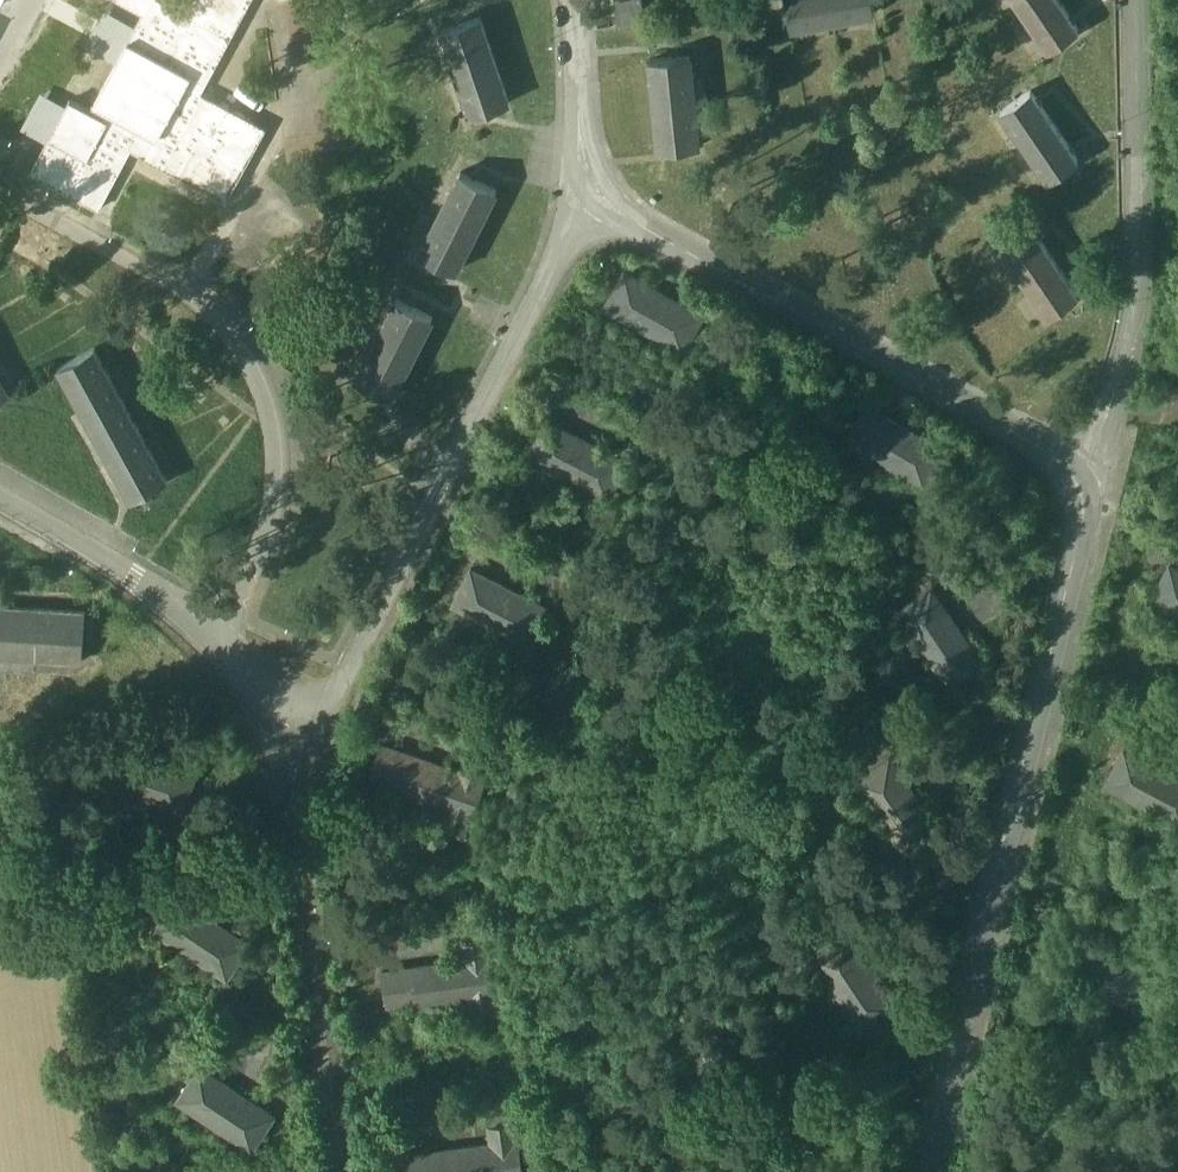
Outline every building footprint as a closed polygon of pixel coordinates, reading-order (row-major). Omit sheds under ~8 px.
[(10,100),(60,0),(0,0),(0,95),(10,100)] [(248,0),(122,0),(138,8),(92,107),(66,95),(30,174),(102,207),(128,149),(231,197),(266,122),(205,93),(248,0)] [(619,24),(645,22),(643,0),(617,0),(619,24)] [(875,13),(873,0),(785,0),(789,27),(875,13)] [(1080,26),(1063,0),(1015,0),(1047,48),(1080,26)] [(508,103),(486,14),(442,24),(464,114),(508,103)] [(693,52),(647,55),(653,147),(698,144),(693,52)] [(1044,179),(1078,158),(1033,85),(998,106),(1044,179)] [(461,270),(497,185),(455,167),(419,252),(461,270)] [(1000,246),(1046,315),(1079,292),(1033,224),(1000,246)] [(702,314),(624,271),(604,306),(682,350),(702,314)] [(394,294),(355,371),(396,391),(435,314),(394,294)] [(57,368),(129,498),(167,478),(94,347),(57,368)] [(943,450),(865,406),(845,441),(923,485),(943,450)] [(626,460),(546,420),(527,456),(607,497),(626,460)] [(564,577),(540,564),(534,577),(558,589),(564,577)] [(1170,564),(1151,600),(1177,614),(1177,569),(1170,564)] [(918,572),(892,566),(888,579),(915,586),(918,572)] [(550,608),(470,567),(451,603),(531,645),(550,608)] [(980,664),(929,590),(896,613),(947,687),(980,664)] [(81,659),(84,611),(0,606),(0,655),(81,659)] [(434,819),(468,831),(489,768),(458,757),(456,764),(389,742),(377,777),(441,798),(434,819)] [(194,773),(110,743),(99,775),(118,782),(116,788),(181,811),(194,773)] [(1124,748),(1106,784),(1177,822),(1177,776),(1124,748)] [(939,832),(889,758),(855,780),(905,854),(939,832)] [(248,944),(174,894),(156,922),(173,933),(169,939),(226,978),(248,944)] [(895,1008),(844,935),(811,958),(862,1031),(895,1008)] [(486,937),(462,941),(464,958),(432,963),(431,963),(382,970),(387,1003),(416,998),(417,1004),(470,996),(473,1013),(496,1010),(494,993),(497,992),(491,954),(488,954),(486,937)] [(272,1116),(198,1067),(180,1095),(197,1106),(193,1112),(250,1150),(272,1116)] [(488,1124),(491,1142),(458,1146),(435,1150),(409,1154),(411,1171),(523,1171),(518,1138),(515,1138),(512,1121),(488,1124)]
